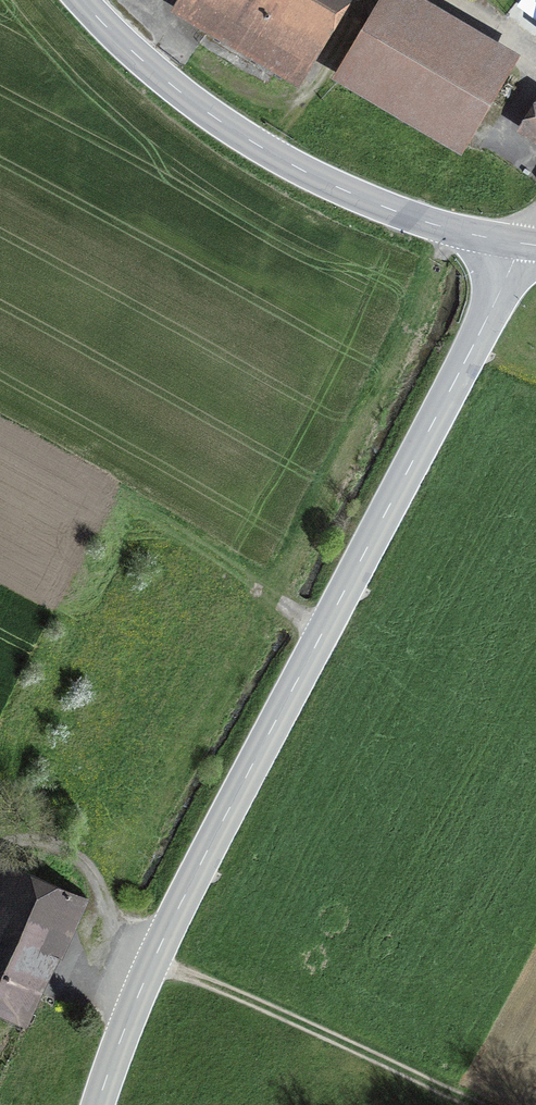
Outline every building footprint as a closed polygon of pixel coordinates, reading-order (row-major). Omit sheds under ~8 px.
[(341,0),(186,0),(180,12),(298,78),(341,0)] [(450,146),(492,71),(378,7),(336,81),(450,146)] [(8,878),(0,895),(0,1014),(14,1021),(70,907),(8,878)]
